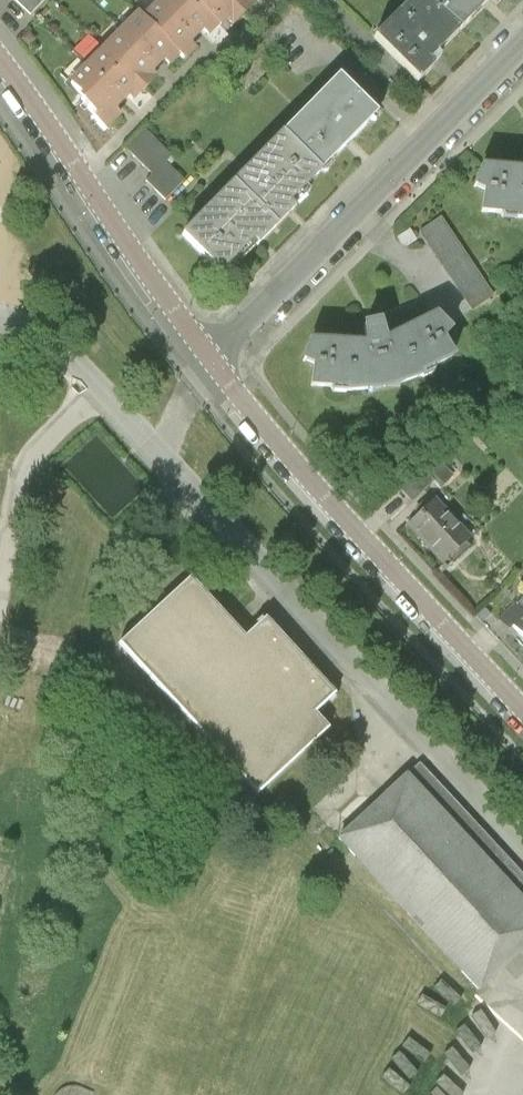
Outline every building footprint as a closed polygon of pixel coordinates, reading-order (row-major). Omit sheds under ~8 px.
[(30,14),(44,0),(15,0),(30,14)] [(158,1),(194,37),(201,30),(208,36),(218,25),(193,0),(159,0),(158,1)] [(242,15),(228,0),(193,0),(218,25),(225,19),(232,26),(242,15)] [(242,15),(253,5),(248,0),(228,0),(242,15)] [(374,39),(419,82),(433,67),(429,62),(460,31),(428,0),(412,0),(374,39)] [(460,31),(483,7),(478,3),(480,0),(428,0),(460,31)] [(187,44),(194,37),(158,1),(141,18),(179,56),(183,60),(193,50),(187,44)] [(136,14),(119,31),(155,66),(161,59),(168,66),(179,56),(141,18),(136,14)] [(146,75),(155,66),(119,31),(103,48),(143,88),(151,80),(146,75)] [(103,48),(84,66),(119,102),(127,95),(132,100),(143,88),(103,48)] [(111,110),(119,102),(84,66),(69,81),(84,97),(81,100),(96,114),(92,118),(104,130),(117,116),(111,110)] [(339,76),(283,133),(321,171),(377,114),(339,76)] [(143,128),(125,147),(153,175),(146,181),(165,200),(184,181),(165,162),(171,156),(143,128)] [(283,133),(233,183),(276,226),(294,209),(288,203),(321,171),(283,133)] [(480,166),(472,186),(483,190),(479,212),(516,214),(516,219),(522,218),(522,170),(480,166)] [(233,183),(182,235),(220,274),(253,241),(257,246),(276,226),(233,183)] [(419,231),(472,310),(494,295),(442,216),(419,231)] [(417,240),(410,228),(397,237),(400,242),(408,245),(417,240)] [(366,344),(309,341),(302,361),(313,364),(310,386),(347,388),(347,392),(367,390),(372,393),(384,387),(399,388),(405,381),(424,377),(422,373),(455,356),(443,337),(452,329),(436,314),(385,339),(381,324),(363,327),(366,344)] [(519,388),(509,397),(520,410),(522,408),(522,393),(519,388)] [(472,454),(476,459),(483,452),(478,448),(472,454)] [(439,459),(426,471),(434,480),(441,487),(454,475),(439,459)] [(412,501),(434,480),(426,471),(419,465),(397,486),(412,501)] [(408,525),(444,563),(471,537),(436,499),(408,525)] [(191,579),(119,648),(259,796),(326,732),(312,718),(334,697),(264,623),(247,639),(191,579)] [(522,615),(514,606),(498,620),(508,631),(513,626),(522,637),(522,615)] [(486,609),(478,616),(484,622),(491,615),(486,609)] [(407,775),(522,899),(522,874),(420,763),(407,775)] [(341,837),(480,987),(519,950),(522,947),(522,899),(407,775),(341,837)]
